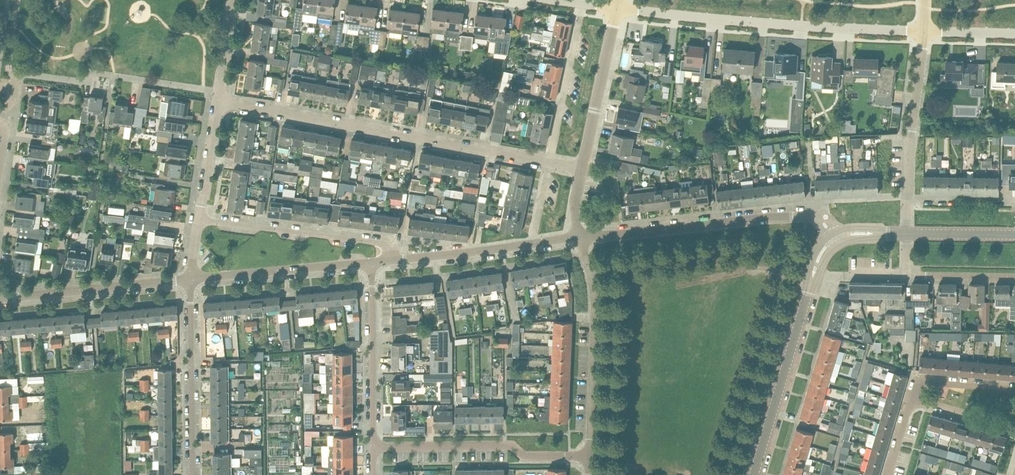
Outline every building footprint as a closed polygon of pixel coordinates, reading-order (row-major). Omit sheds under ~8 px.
[(265,0),(259,0),(257,12),(272,15),(272,14),(274,14),(273,20),(287,22),(288,16),(279,15),(281,2),(265,0)] [(304,2),(303,8),(303,13),(317,15),(319,0),(304,0),(304,2)] [(317,15),(318,15),(317,17),(332,19),(335,0),(319,0),(317,15)] [(338,25),(335,44),(341,44),(343,32),(347,32),(348,28),(359,30),(360,22),(362,5),(347,3),(346,13),(345,20),(344,25),(338,25)] [(359,30),(358,34),(370,36),(370,43),(373,43),(379,44),(381,30),(374,29),(375,24),(376,17),(377,7),(362,5),(360,22),(359,30)] [(296,7),(293,26),(301,27),(303,13),(303,8),(296,7)] [(390,9),(389,19),(388,25),(389,25),(389,31),(402,33),(405,11),(390,9)] [(434,9),(432,19),(430,32),(445,34),(448,11),(434,9)] [(420,13),(405,11),(402,33),(417,35),(420,13)] [(446,27),(445,34),(446,34),(459,36),(460,33),(461,33),(463,13),(448,11),(446,27)] [(517,14),(515,23),(514,27),(521,29),(524,15),(517,14)] [(557,14),(553,32),(553,36),(568,39),(572,22),(564,21),(565,16),(557,14)] [(476,15),(475,24),(474,33),(476,33),(475,37),(488,39),(491,16),(476,15)] [(489,33),(489,39),(490,39),(489,40),(496,41),(494,52),(507,54),(511,32),(504,31),(505,28),(506,18),(491,16),(489,33)] [(270,25),(255,23),(253,36),(277,39),(278,34),(269,32),(270,25)] [(329,43),(335,44),(338,25),(332,24),(329,43)] [(534,25),(533,31),(536,32),(539,32),(543,33),(543,30),(544,27),(534,25)] [(387,31),(381,30),(379,44),(378,50),(379,50),(379,49),(383,49),(383,46),(385,47),(387,31)] [(532,31),(531,38),(541,40),(543,33),(539,32),(536,32),(533,31),(532,31)] [(293,33),(291,45),(298,46),(300,34),(293,33)] [(416,58),(415,61),(421,62),(421,56),(423,36),(417,35),(415,49),(417,49),(416,58)] [(473,36),(467,35),(465,49),(472,50),(473,36)] [(277,39),(253,36),(251,49),(257,50),(256,55),(268,57),(268,56),(274,57),(277,39)] [(423,36),(421,56),(425,57),(426,50),(428,50),(430,37),(423,36)] [(568,39),(553,36),(549,52),(564,55),(568,39)] [(632,49),(631,56),(636,56),(636,61),(644,62),(644,58),(659,59),(665,59),(666,51),(660,51),(661,42),(660,42),(660,40),(653,39),(652,41),(645,41),(645,43),(641,42),(641,47),(640,50),(632,49)] [(703,47),(686,45),(683,68),(693,70),(693,74),(700,75),(699,80),(703,80),(704,77),(707,51),(703,51),(703,47)] [(545,50),(533,47),(532,50),(529,49),(528,53),(544,56),(545,50)] [(724,49),(724,58),(723,68),(738,70),(740,50),(724,49)] [(740,50),(738,70),(753,71),(754,51),(740,50)] [(300,53),(292,51),(290,65),(297,66),(300,53)] [(317,66),(317,67),(329,70),(330,65),(332,56),(320,53),(319,56),(317,66)] [(765,60),(764,75),(774,76),(774,70),(795,71),(796,64),(796,54),(775,53),(775,60),(765,60)] [(832,56),(812,55),(811,79),(823,80),(822,89),(839,89),(840,63),(831,62),(832,56)] [(268,57),(267,63),(277,64),(284,65),(287,66),(288,59),(285,59),(274,57),(268,56),(268,57)] [(340,58),(332,56),(330,65),(338,67),(340,58)] [(844,69),(843,79),(843,83),(853,83),(854,75),(876,76),(876,88),(877,88),(875,102),(890,104),(891,97),(892,98),(896,67),(883,66),(882,67),(878,66),(878,58),(872,58),(872,59),(855,58),(854,58),(854,62),(853,62),(852,70),(844,69)] [(265,62),(250,59),(248,73),(266,76),(267,70),(264,69),(265,62)] [(667,61),(664,81),(671,82),(673,61),(667,61)] [(941,74),(941,81),(941,85),(954,86),(954,77),(961,77),(961,82),(977,83),(977,64),(963,63),(963,61),(946,61),(946,74),(941,74)] [(562,65),(547,62),(544,78),(559,82),(562,65)] [(991,87),(1005,87),(1005,83),(1014,83),(1014,63),(997,62),(997,71),(992,71),(992,81),(991,87)] [(350,81),(356,82),(359,64),(353,63),(350,81)] [(360,74),(359,77),(367,79),(368,74),(376,75),(376,74),(377,69),(377,67),(362,64),(360,74)] [(631,68),(629,74),(636,76),(641,77),(647,78),(648,73),(643,72),(644,71),(631,68)] [(798,71),(796,105),(802,105),(805,71),(798,71)] [(514,72),(512,78),(526,81),(527,75),(514,72)] [(266,76),(248,73),(247,78),(245,78),(244,84),(246,85),(246,86),(265,89),(266,76)] [(288,92),(300,95),(303,75),(291,73),(288,92)] [(412,74),(410,82),(420,84),(420,87),(427,89),(429,77),(412,74)] [(629,74),(626,74),(623,85),(628,86),(626,96),(642,99),(647,78),(641,77),(636,76),(629,74)] [(316,78),(303,75),(300,95),(312,97),(315,83),(316,78)] [(272,76),(271,82),(278,83),(277,89),(283,90),(285,78),(272,76)] [(431,77),(427,95),(431,96),(432,96),(436,78),(431,77)] [(704,77),(703,80),(702,93),(700,93),(699,105),(709,106),(710,91),(712,77),(704,77)] [(721,78),(712,77),(710,91),(720,92),(721,78)] [(559,82),(544,78),(540,95),(555,98),(559,82)] [(339,81),(328,79),(324,99),(335,101),(339,81)] [(350,83),(339,81),(335,101),(347,104),(350,90),(350,83)] [(762,82),(752,81),(751,95),(752,95),(751,106),(755,107),(755,115),(759,115),(761,97),(762,82)] [(324,99),(326,85),(315,83),(312,97),(324,99)] [(462,90),(469,92),(471,85),(464,83),(462,90)] [(373,90),(371,104),(382,106),(386,87),(374,84),(373,90)] [(482,87),(471,85),(469,92),(481,94),(482,87)] [(147,104),(148,88),(139,87),(138,103),(147,104)] [(373,90),(361,87),(358,102),(371,104),(373,90)] [(398,89),(386,87),(382,106),(394,108),(397,94),(398,89)] [(487,99),(495,100),(497,90),(489,88),(487,99)] [(38,101),(29,100),(28,113),(33,114),(33,119),(47,121),(49,106),(53,106),(54,100),(62,101),(63,91),(49,89),(48,95),(39,93),(38,101)] [(90,97),(84,96),(82,110),(98,112),(97,117),(104,118),(106,106),(102,105),(104,93),(91,91),(90,97)] [(409,97),(406,111),(418,113),(421,93),(409,91),(408,96),(409,97)] [(503,133),(505,123),(506,118),(511,94),(499,92),(491,131),(503,133)] [(161,101),(159,116),(160,117),(180,119),(181,114),(187,115),(189,102),(177,100),(177,96),(165,94),(164,101),(161,101)] [(409,97),(408,96),(397,94),(394,108),(406,111),(409,97)] [(512,117),(514,109),(516,109),(517,102),(529,105),(530,99),(511,94),(506,118),(510,119),(512,119),(512,117)] [(431,98),(429,105),(427,119),(439,121),(443,100),(431,98)] [(115,111),(111,111),(109,123),(132,126),(135,108),(128,107),(129,101),(116,99),(115,111)] [(455,103),(443,100),(439,121),(451,123),(455,103)] [(467,105),(455,103),(451,123),(463,125),(467,105)] [(478,107),(467,105),(463,125),(474,128),(477,114),(478,107)] [(643,112),(643,115),(659,118),(660,113),(661,109),(656,108),(645,106),(643,112)] [(477,114),(474,128),(486,130),(488,120),(489,116),(490,109),(484,108),(478,107),(477,114)] [(619,107),(616,120),(619,121),(618,127),(634,130),(635,124),(637,114),(641,115),(642,111),(637,110),(629,109),(619,107)] [(528,122),(528,123),(549,127),(552,113),(542,111),(538,110),(537,110),(531,109),(530,116),(528,122)] [(186,120),(180,119),(160,117),(157,135),(171,137),(172,131),(184,133),(186,120)] [(47,121),(33,119),(27,119),(25,131),(43,134),(42,139),(57,141),(57,135),(51,134),(53,122),(47,121)] [(856,123),(850,123),(850,119),(841,119),(841,130),(856,130),(856,123)] [(241,120),(239,133),(258,136),(259,131),(254,130),(256,122),(241,120)] [(549,127),(528,123),(525,136),(546,141),(549,127)] [(276,126),(269,125),(267,137),(274,138),(276,126)] [(282,126),(280,136),(279,141),(291,143),(294,128),(282,126)] [(306,130),(294,128),(291,143),(290,149),(297,150),(298,144),(303,145),(306,130)] [(306,130),(303,145),(304,145),(303,151),(314,153),(315,148),(316,141),(318,133),(306,130)] [(258,136),(239,133),(237,146),(252,148),(253,141),(257,141),(258,136)] [(329,135),(318,133),(315,148),(314,153),(325,155),(329,135)] [(620,158),(622,158),(639,162),(642,148),(631,146),(633,138),(613,134),(610,149),(621,152),(620,158)] [(1003,134),(1002,143),(1014,143),(1014,134),(1003,134)] [(171,137),(157,135),(157,141),(168,142),(170,143),(171,137)] [(342,137),(329,135),(325,155),(337,158),(339,152),(342,137)] [(964,136),(964,145),(972,145),(972,135),(964,136)] [(935,148),(935,138),(926,137),(926,147),(935,148)] [(57,141),(42,139),(41,145),(30,144),(28,156),(34,157),(48,159),(49,147),(56,148),(57,141)] [(364,141),(351,139),(349,154),(350,158),(360,160),(361,156),(364,141)] [(825,149),(825,139),(813,139),(813,148),(821,148),(821,149),(825,149)] [(158,141),(156,153),(166,155),(181,157),(186,158),(188,146),(170,143),(168,142),(158,141)] [(375,143),(364,141),(361,156),(372,158),(375,143)] [(375,143),(372,158),(384,160),(387,146),(375,143)] [(771,144),(762,145),(763,157),(773,155),(771,144)] [(252,148),(237,146),(235,159),(250,161),(251,154),(259,155),(259,149),(252,148)] [(399,148),(387,146),(384,160),(385,161),(383,166),(390,167),(391,162),(396,163),(399,148)] [(400,169),(400,168),(401,164),(408,165),(411,150),(399,148),(396,163),(395,168),(400,169)] [(723,150),(714,150),(714,164),(724,164),(723,150)] [(421,152),(419,162),(418,167),(423,167),(422,173),(429,174),(433,154),(421,152)] [(445,157),(433,154),(429,174),(441,176),(445,157)] [(642,154),(640,162),(647,163),(648,156),(642,154)] [(160,170),(159,177),(171,179),(172,175),(184,177),(185,164),(180,163),(181,157),(166,155),(164,171),(160,170)] [(48,159),(34,157),(33,163),(27,162),(26,175),(34,176),(33,184),(50,186),(51,186),(53,175),(46,175),(48,159)] [(454,173),(457,159),(445,157),(442,171),(454,173)] [(350,159),(344,158),(340,178),(349,179),(350,171),(348,171),(350,159)] [(469,161),(457,159),(454,173),(466,176),(469,161)] [(474,162),(469,161),(466,176),(464,182),(470,183),(471,177),(478,178),(481,163),(479,163),(480,161),(474,160),(474,162)] [(252,161),(251,167),(264,169),(264,168),(272,170),(272,164),(252,161)] [(287,163),(275,161),(274,168),(286,170),(287,163)] [(287,163),(286,170),(298,172),(299,165),(295,164),(295,162),(288,161),(287,163)] [(634,164),(621,161),(620,168),(633,171),(634,164)] [(299,165),(298,172),(298,173),(310,175),(312,164),(300,162),(300,165),(299,165)] [(488,165),(486,177),(490,177),(497,179),(500,164),(494,163),(494,166),(488,165)] [(323,169),(322,176),(338,178),(340,166),(333,165),(333,171),(323,169)] [(1005,165),(1005,174),(1010,174),(1010,186),(1014,186),(1014,165),(1005,165)] [(312,166),(310,176),(322,178),(322,176),(323,169),(323,167),(312,166)] [(233,170),(231,183),(250,186),(251,186),(252,173),(250,172),(233,170)] [(512,170),(510,180),(509,182),(515,183),(530,186),(533,174),(512,170)] [(285,173),(274,172),(273,178),(284,180),(285,173)] [(285,173),(284,180),(297,182),(298,175),(285,173)] [(309,176),(308,184),(309,184),(321,186),(322,180),(322,178),(310,176),(310,177),(309,176)] [(489,178),(486,177),(483,176),(481,188),(487,189),(489,178)] [(936,176),(923,176),(923,193),(936,193),(936,176)] [(949,176),(936,176),(936,193),(948,193),(949,176)] [(961,177),(949,176),(948,193),(961,193),(961,177)] [(866,194),(865,177),(852,178),(853,195),(866,194)] [(878,193),(877,177),(865,177),(866,194),(878,193)] [(974,177),(961,177),(961,193),(973,193),(974,177)] [(986,177),(974,177),(973,193),(986,194),(986,177)] [(999,177),(986,177),(986,194),(998,194),(999,177)] [(853,195),(852,178),(840,179),(841,195),(853,195)] [(420,181),(412,179),(410,189),(426,192),(427,186),(427,184),(420,183),(420,181)] [(828,196),(827,179),(815,180),(815,197),(828,196)] [(841,195),(840,179),(827,179),(828,196),(841,195)] [(338,182),(322,180),(321,186),(332,187),(331,191),(336,192),(338,182)] [(791,182),(793,199),(805,197),(804,181),(791,182)] [(164,184),(152,182),(151,189),(155,190),(153,205),(167,207),(168,202),(174,202),(176,190),(164,188),(164,184)] [(340,182),(338,194),(344,195),(345,190),(354,191),(354,192),(355,185),(340,182)] [(530,186),(515,183),(509,182),(507,193),(528,198),(530,186)] [(793,199),(791,182),(778,183),(780,200),(793,199)] [(250,186),(231,183),(229,195),(245,198),(246,191),(249,191),(250,186)] [(355,184),(355,185),(354,192),(367,184),(358,183),(357,185),(355,184)] [(713,192),(712,183),(692,186),(694,202),(708,201),(707,192),(713,192)] [(780,200),(778,183),(766,185),(768,202),(780,200)] [(90,184),(88,199),(97,200),(99,186),(90,184)] [(463,191),(463,190),(461,197),(477,200),(479,188),(464,185),(463,191)] [(655,207),(653,190),(652,185),(639,187),(642,209),(655,207)] [(653,185),(652,185),(653,190),(655,207),(668,205),(666,189),(654,190),(653,185)] [(768,202),(766,185),(754,186),(756,203),(768,202)] [(451,189),(439,186),(437,196),(438,196),(445,197),(446,195),(450,195),(451,189)] [(692,186),(679,187),(681,204),(694,202),(692,186)] [(756,203),(754,186),(741,188),(743,204),(756,203)] [(635,193),(627,194),(629,210),(642,209),(639,187),(634,187),(635,193)] [(681,204),(679,187),(666,189),(668,205),(681,204)] [(743,204),(741,188),(729,189),(731,206),(743,204)] [(463,190),(451,189),(450,195),(461,197),(463,190)] [(731,206),(729,189),(716,190),(718,207),(731,206)] [(391,190),(390,198),(402,200),(403,192),(391,190)] [(42,193),(29,192),(29,196),(17,194),(15,207),(21,208),(20,213),(41,216),(43,216),(44,210),(43,210),(44,201),(41,200),(42,193)] [(409,193),(407,207),(415,208),(416,201),(424,202),(425,195),(409,193)] [(525,210),(528,198),(507,193),(503,193),(500,205),(504,205),(525,210)] [(425,195),(424,202),(437,204),(438,196),(437,196),(433,195),(426,194),(426,195),(425,195)] [(229,195),(227,209),(242,211),(243,203),(247,204),(248,198),(245,198),(229,195)] [(268,214),(280,216),(282,196),(276,195),(270,195),(270,200),(269,205),(268,214)] [(294,196),(283,195),(282,196),(280,216),(292,217),(294,196)] [(306,198),(294,196),(292,217),(304,219),(306,198)] [(307,198),(306,198),(304,219),(316,221),(318,201),(306,199),(307,198)] [(258,199),(256,212),(263,213),(265,200),(258,199)] [(330,203),(318,201),(316,221),(328,222),(330,203)] [(466,209),(466,212),(474,214),(475,204),(461,201),(460,208),(466,209)] [(341,203),(340,209),(338,223),(350,225),(353,204),(341,203)] [(365,206),(353,204),(350,225),(362,226),(364,212),(365,206)] [(129,213),(128,220),(144,223),(158,225),(159,219),(171,221),(173,208),(167,207),(153,205),(147,205),(145,215),(129,213)] [(364,212),(362,226),(374,228),(376,206),(370,205),(369,213),(364,212)] [(525,210),(504,205),(502,217),(523,221),(525,210)] [(416,212),(415,218),(410,218),(408,232),(421,234),(423,211),(422,211),(422,213),(416,212)] [(435,213),(423,211),(421,234),(432,235),(435,213)] [(479,212),(477,224),(484,225),(485,218),(492,219),(493,214),(486,213),(479,212)] [(41,216),(20,213),(15,213),(13,225),(31,228),(30,234),(44,235),(45,229),(39,228),(41,216)] [(435,213),(432,235),(445,237),(446,222),(447,216),(435,215),(435,213)] [(376,214),(374,228),(386,229),(388,215),(376,214)] [(400,217),(388,215),(386,229),(398,231),(400,217)] [(466,218),(459,217),(458,224),(456,238),(468,240),(470,225),(465,225),(466,218)] [(523,221),(502,217),(500,229),(520,233),(523,221)] [(458,224),(446,222),(445,237),(456,238),(458,224)] [(158,225),(144,223),(143,229),(155,231),(153,243),(168,245),(173,246),(175,233),(157,231),(158,225)] [(17,238),(16,251),(35,253),(41,253),(43,242),(44,235),(30,234),(29,239),(17,238)] [(85,249),(70,246),(67,261),(74,262),(73,267),(86,269),(86,268),(90,268),(94,238),(87,237),(85,249)] [(122,243),(115,242),(116,239),(107,238),(99,237),(98,250),(102,250),(100,262),(113,264),(114,258),(120,259),(122,243)] [(168,245),(153,243),(151,258),(147,258),(145,271),(152,271),(152,266),(158,267),(158,263),(170,264),(172,252),(167,251),(168,245)] [(35,253),(21,251),(20,257),(15,256),(13,269),(25,270),(25,275),(37,276),(38,269),(33,269),(35,253)] [(61,264),(55,262),(52,275),(58,276),(61,264)] [(569,281),(566,262),(552,264),(555,283),(569,281)] [(552,264),(538,266),(541,281),(547,280),(548,284),(555,283),(552,264)] [(541,281),(538,266),(525,268),(527,284),(528,287),(535,286),(534,282),(541,281)] [(525,268),(511,271),(515,290),(521,289),(521,285),(527,284),(525,268)] [(501,272),(488,274),(491,294),(491,293),(490,290),(497,289),(497,292),(504,291),(501,272)] [(488,274),(474,276),(476,292),(484,291),(484,295),(491,294),(488,274)] [(474,276),(460,278),(463,294),(463,298),(471,297),(470,296),(470,293),(476,292),(474,276)] [(460,278),(447,281),(448,290),(449,300),(456,299),(456,295),(463,294),(460,278)] [(421,305),(435,303),(433,282),(419,283),(421,305)] [(902,283),(849,282),(849,296),(852,296),(851,300),(854,300),(854,301),(859,301),(859,296),(866,296),(866,304),(881,304),(881,296),(902,297),(902,283)] [(421,305),(419,283),(395,285),(396,300),(392,300),(392,307),(406,306),(406,310),(413,309),(413,305),(421,305)] [(927,283),(912,283),(912,297),(923,297),(923,305),(930,306),(930,297),(927,297),(927,283)] [(956,284),(939,284),(939,294),(936,294),(936,303),(954,304),(954,312),(951,312),(950,330),(961,330),(961,307),(961,297),(956,297),(956,284)] [(962,295),(961,307),(976,307),(976,300),(983,300),(983,284),(969,284),(969,295),(962,295)] [(995,285),(995,305),(1011,305),(1010,319),(1014,319),(1014,296),(1009,296),(1009,285),(995,285)] [(358,301),(357,289),(342,290),(343,303),(358,301)] [(343,303),(342,290),(327,292),(328,304),(329,310),(343,309),(343,303)] [(567,304),(559,306),(560,318),(572,318),(572,299),(571,290),(565,291),(567,304)] [(328,304),(327,292),(312,293),(313,305),(328,304)] [(291,300),(288,300),(289,309),(292,309),(298,308),(299,317),(314,315),(313,305),(312,293),(296,294),(297,300),(291,300)] [(446,313),(444,295),(436,296),(438,314),(446,313)] [(279,296),(264,297),(265,310),(280,308),(280,310),(289,309),(288,300),(280,301),(279,296)] [(250,311),(250,316),(266,315),(265,310),(264,297),(249,299),(250,311)] [(234,300),(235,312),(250,311),(249,299),(234,300)] [(905,299),(905,314),(913,314),(913,299),(905,299)] [(234,300),(219,301),(220,314),(235,312),(234,300)] [(848,304),(834,300),(827,325),(841,329),(847,308),(861,308),(861,301),(859,301),(854,301),(854,300),(851,300),(851,305),(848,305),(848,304)] [(205,315),(220,314),(219,301),(204,303),(205,315)] [(177,305),(161,307),(163,319),(168,318),(178,317),(177,305)] [(163,319),(161,307),(146,308),(147,320),(163,319)] [(146,308),(132,309),(133,322),(147,320),(146,308)] [(133,322),(132,309),(117,311),(118,323),(133,322)] [(102,317),(96,318),(96,325),(102,324),(118,323),(117,311),(101,312),(102,317)] [(84,313),(69,315),(70,327),(71,332),(71,338),(86,337),(85,331),(85,328),(92,327),(91,318),(85,319),(84,313)] [(904,334),(904,327),(905,314),(885,314),(885,327),(890,327),(890,334),(904,334)] [(69,315),(54,316),(55,328),(70,327),(69,315)] [(400,315),(392,316),(392,318),(392,326),(392,333),(423,331),(423,323),(406,324),(406,317),(400,318),(400,315)] [(54,316),(39,317),(40,330),(49,329),(55,328),(54,316)] [(40,330),(39,318),(24,319),(25,331),(40,330)] [(25,331),(24,319),(9,320),(10,333),(25,331)] [(0,321),(0,334),(5,333),(10,333),(9,320),(0,321)] [(554,330),(553,334),(571,334),(572,321),(554,320),(554,330)] [(280,323),(282,339),(290,338),(288,322),(280,323)] [(845,327),(843,335),(850,337),(850,336),(873,342),(869,331),(864,331),(864,335),(851,332),(852,329),(845,327)] [(449,328),(430,330),(430,367),(430,374),(452,374),(452,372),(452,340),(451,340),(449,328)] [(841,338),(824,333),(821,345),(838,350),(841,338)] [(553,334),(553,346),(571,347),(571,334),(553,334)] [(420,342),(392,343),(392,367),(407,367),(407,361),(412,361),(412,359),(420,359),(420,342)] [(838,350),(821,345),(817,357),(834,362),(838,350)] [(553,346),(553,358),(570,359),(571,347),(553,346)] [(856,355),(863,357),(865,349),(859,347),(856,355)] [(495,380),(496,368),(489,368),(490,350),(486,350),(485,379),(495,380)] [(352,362),(352,352),(326,352),(326,362),(352,362)] [(94,353),(84,354),(86,367),(95,367),(94,353)] [(834,362),(817,357),(814,369),(830,374),(834,362)] [(932,371),(933,358),(920,357),(919,370),(932,371)] [(570,359),(553,358),(552,370),(570,371),(570,359)] [(947,359),(933,358),(932,371),(945,372),(947,359)] [(853,367),(859,369),(862,361),(855,359),(853,367)] [(960,360),(947,359),(945,372),(958,374),(960,360)] [(973,361),(960,360),(958,374),(971,375),(973,361)] [(986,362),(973,361),(971,375),(984,376),(986,362)] [(247,362),(239,362),(239,365),(238,365),(238,373),(244,373),(244,370),(247,370),(247,362)] [(314,372),(314,362),(311,362),(305,362),(305,372),(312,372),(314,372)] [(352,372),(352,362),(326,362),(326,372),(352,372)] [(867,362),(863,376),(870,378),(875,364),(867,362)] [(999,363),(986,362),(984,376),(997,377),(999,363)] [(997,377),(1010,378),(1012,364),(999,363),(997,377)] [(228,378),(228,366),(211,366),(211,378),(228,378)] [(859,369),(853,367),(851,375),(857,377),(859,369)] [(161,369),(158,369),(158,384),(171,384),(171,369),(161,369)] [(830,374),(814,369),(810,381),(827,385),(830,374)] [(570,371),(552,371),(552,383),(569,383),(570,371)] [(302,378),(302,382),(312,382),(312,372),(305,372),(303,372),(302,378)] [(352,372),(326,372),(326,382),(352,382),(352,372)] [(894,372),(890,384),(903,388),(907,376),(894,372)] [(870,378),(863,376),(861,382),(859,389),(865,391),(867,384),(868,384),(870,378)] [(19,419),(19,406),(40,405),(39,400),(47,400),(47,394),(18,395),(18,384),(11,384),(11,377),(0,378),(0,419),(19,419)] [(228,378),(211,378),(211,390),(228,390),(228,378)] [(420,386),(420,380),(392,380),(393,393),(410,393),(410,386),(420,386)] [(827,385),(810,381),(807,392),(823,397),(827,385)] [(312,382),(302,382),(302,384),(302,392),(305,392),(312,392),(312,382)] [(352,382),(326,382),(326,392),(352,392),(352,382)] [(552,383),(551,395),(569,396),(569,384),(552,383)] [(171,399),(171,384),(158,384),(158,400),(171,399)] [(851,384),(848,392),(855,394),(857,386),(851,384)] [(903,388),(890,384),(887,397),(900,401),(903,388)] [(228,403),(228,390),(211,390),(212,403),(228,403)] [(312,393),(312,392),(305,392),(305,402),(316,402),(316,398),(318,398),(318,393),(312,393)] [(352,392),(333,392),(333,402),(352,402),(352,392)] [(823,397),(807,392),(803,404),(820,409),(827,411),(828,406),(822,404),(823,397)] [(855,394),(848,392),(846,400),(853,402),(855,394)] [(545,395),(544,407),(546,407),(551,407),(568,408),(569,396),(551,395),(546,395),(545,395)] [(900,401),(887,397),(883,409),(896,413),(900,401)] [(171,399),(158,400),(159,414),(172,414),(171,399)] [(468,400),(455,400),(455,406),(455,411),(455,421),(466,421),(468,421),(468,403),(468,400)] [(863,403),(855,401),(854,408),(861,410),(863,403)] [(316,412),(316,402),(305,402),(305,412),(316,412)] [(353,412),(352,402),(333,402),(333,412),(353,412)] [(492,421),(491,402),(486,402),(486,406),(479,406),(480,421),(492,421)] [(496,402),(491,402),(492,421),(504,421),(504,405),(496,405),(496,402)] [(228,403),(212,403),(212,415),(228,415),(228,403)] [(432,403),(424,403),(424,415),(432,415),(432,403)] [(468,403),(468,421),(470,421),(480,421),(479,406),(473,406),(473,403),(468,403)] [(405,404),(393,404),(393,427),(395,427),(395,434),(413,434),(413,426),(405,427),(405,404)] [(452,426),(452,404),(448,404),(448,410),(434,410),(434,427),(452,426)] [(820,409),(803,404),(800,416),(816,421),(820,409)] [(537,416),(537,420),(567,421),(568,421),(568,408),(551,407),(546,407),(546,412),(537,411),(537,416)] [(841,407),(839,415),(845,417),(847,408),(841,407)] [(896,413),(883,409),(879,422),(892,426),(896,413)] [(353,423),(353,412),(333,412),(334,428),(351,427),(351,423),(353,423)] [(172,429),(172,414),(159,414),(159,429),(172,429)] [(940,431),(944,418),(931,414),(927,427),(940,431)] [(228,415),(212,415),(212,428),(228,428),(228,415)] [(840,434),(845,417),(839,415),(836,422),(830,420),(827,430),(840,434)] [(956,421),(944,418),(940,431),(952,435),(956,421)] [(969,425),(956,421),(952,435),(965,438),(969,425)] [(892,426),(879,422),(875,434),(889,438),(892,426)] [(0,432),(0,466),(13,466),(13,456),(8,457),(8,442),(23,441),(22,425),(13,425),(13,432),(0,432)] [(981,429),(969,425),(965,438),(977,442),(981,429)] [(852,428),(846,426),(844,432),(850,434),(852,428)] [(228,428),(212,428),(212,441),(214,441),(222,441),(229,441),(228,428)] [(813,433),(796,428),(793,440),(809,445),(813,433)] [(172,444),(172,429),(159,429),(159,444),(172,444)] [(994,433),(981,429),(977,442),(990,446),(994,433)] [(309,445),(312,445),(312,436),(320,436),(320,430),(305,430),(305,445),(309,445)] [(351,435),(351,430),(334,430),(334,445),(353,444),(353,435),(351,435)] [(1006,436),(994,433),(990,446),(1002,449),(1006,436)] [(889,438),(875,434),(872,447),(885,451),(889,438)] [(809,445),(793,440),(789,452),(806,457),(809,445)] [(837,444),(830,442),(828,451),(834,452),(837,444)] [(172,444),(159,444),(159,459),(172,459),(172,444)] [(353,455),(353,444),(334,445),(329,445),(329,455),(353,455)] [(849,448),(842,445),(841,452),(848,454),(849,448)] [(941,448),(935,446),(933,452),(939,454),(941,448)] [(885,451),(872,447),(868,460),(881,463),(885,451)] [(262,465),(262,449),(244,449),(244,457),(250,457),(250,465),(262,465)] [(834,452),(828,451),(826,458),(832,460),(834,452)] [(806,457),(789,452),(786,464),(802,469),(809,471),(811,464),(804,462),(806,457)] [(848,454),(841,452),(839,458),(846,460),(848,454)] [(952,459),(958,460),(960,453),(954,452),(952,459)] [(224,453),(214,453),(214,465),(232,465),(232,453),(224,453)] [(966,455),(960,453),(958,460),(964,462),(966,455)] [(353,465),(353,455),(329,455),(328,455),(328,465),(353,465)] [(945,460),(932,456),(931,462),(937,464),(938,462),(944,464),(945,460)] [(314,457),(305,457),(305,466),(314,465),(314,457)] [(172,459),(159,459),(159,468),(149,468),(149,474),(152,474),(172,474),(172,459)] [(979,459),(977,466),(984,468),(986,461),(979,459)] [(868,460),(864,472),(874,474),(878,474),(881,463),(868,460)] [(950,468),(956,470),(958,463),(952,461),(950,468)] [(786,464),(782,474),(800,474),(802,469),(786,464)] [(837,464),(834,474),(841,474),(844,466),(846,467),(837,464)] [(214,465),(214,474),(232,474),(232,465),(214,465)] [(328,474),(335,474),(353,474),(353,465),(328,465),(328,474)] [(824,474),(831,474),(834,466),(830,465),(829,468),(826,467),(824,474)]
